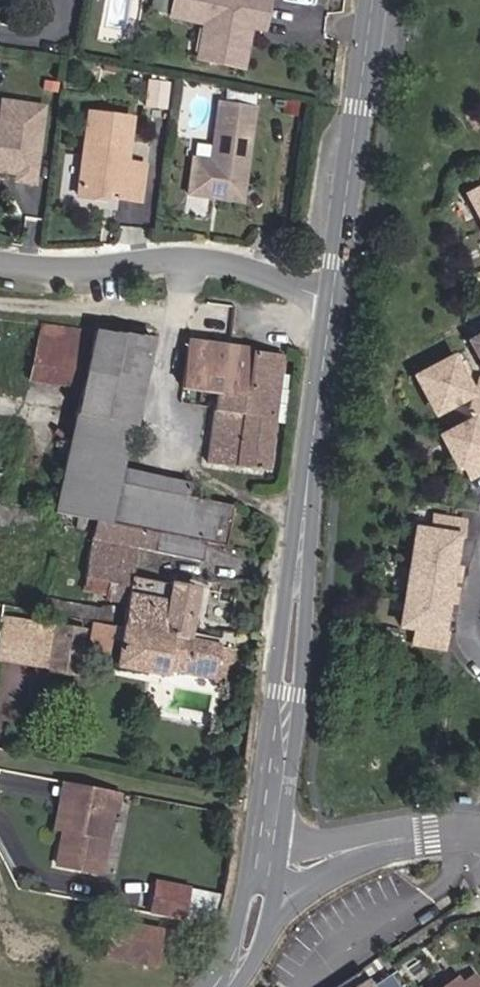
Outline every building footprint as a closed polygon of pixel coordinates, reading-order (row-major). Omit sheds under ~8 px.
[(268,0),(154,0),(152,9),(170,13),(169,18),(202,25),(195,59),(241,69),(250,28),(262,30),(268,0)] [(57,92),(59,83),(45,81),(43,90),(57,92)] [(163,109),(167,83),(148,81),(144,106),(163,109)] [(298,117),(300,102),(285,100),(282,115),(298,117)] [(43,107),(1,102),(0,109),(0,172),(5,172),(11,168),(16,169),(15,174),(14,181),(33,183),(43,107)] [(242,203),(255,108),(218,103),(210,160),(191,158),(186,195),(209,198),(215,194),(220,195),(219,200),(242,203)] [(138,200),(143,166),(125,164),(131,119),(88,113),(76,196),(104,200),(105,195),(105,191),(118,193),(118,197),(138,200)] [(465,195),(479,222),(479,187),(465,195)] [(151,338),(42,324),(29,380),(80,387),(53,512),(95,521),(110,524),(121,471),(151,338)] [(470,342),(479,361),(479,337),(470,342)] [(267,470),(281,355),(188,342),(182,390),(215,394),(206,463),(267,470)] [(469,394),(451,359),(415,378),(434,413),(469,394)] [(479,381),(470,410),(479,414),(479,381)] [(471,421),(441,437),(457,467),(462,464),(469,478),(479,472),(479,439),(471,421)] [(170,535),(180,483),(121,471),(110,524),(170,535)] [(180,483),(170,535),(206,542),(227,546),(234,506),(188,497),(190,485),(180,483)] [(451,566),(455,538),(460,538),(463,522),(433,518),(430,532),(415,530),(410,560),(451,566)] [(206,542),(170,535),(110,524),(95,521),(81,592),(127,601),(122,628),(188,640),(197,589),(132,577),(137,549),(202,562),(206,542)] [(455,583),(458,567),(451,566),(410,560),(404,596),(445,603),(452,605),(454,589),(447,587),(448,582),(455,583)] [(440,632),(445,603),(404,596),(400,626),(415,629),(413,644),(442,648),(445,632),(440,632)] [(54,624),(2,616),(0,631),(0,661),(47,669),(54,624)] [(79,677),(87,628),(54,623),(54,624),(47,669),(46,671),(79,677)] [(228,680),(234,649),(188,640),(122,628),(94,623),(89,649),(108,653),(110,638),(120,639),(115,666),(163,675),(164,668),(228,680)] [(72,803),(76,784),(62,782),(53,828),(61,830),(66,802),(72,803)] [(100,873),(112,809),(116,810),(119,793),(76,784),(72,803),(66,802),(61,830),(54,864),(100,873)] [(182,921),(188,889),(156,883),(150,915),(182,921)] [(215,927),(223,895),(188,889),(182,921),(215,927)] [(157,959),(163,930),(112,920),(105,957),(133,963),(134,955),(157,959)] [(155,967),(157,959),(134,955),(133,963),(155,967)] [(335,986),(371,986),(360,971),(335,986)] [(389,976),(371,986),(397,986),(389,976)] [(473,977),(460,985),(457,986),(479,986),(473,977)]
